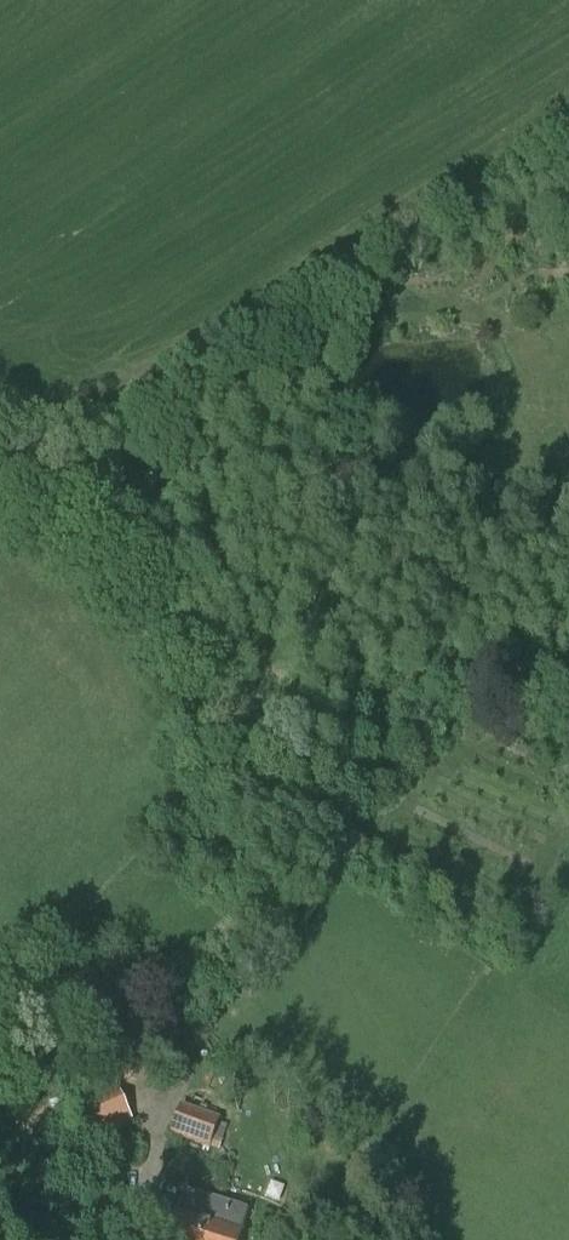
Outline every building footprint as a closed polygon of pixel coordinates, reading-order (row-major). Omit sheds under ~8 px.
[(50,1059),(54,1085),(116,1077),(112,1051),(50,1059)] [(134,1124),(115,1081),(76,1098),(95,1141),(134,1124)] [(220,1117),(181,1103),(170,1134),(209,1148),(220,1117)] [(248,1209),(183,1188),(166,1239),(242,1239),(244,1233),(240,1232),(248,1209)]
